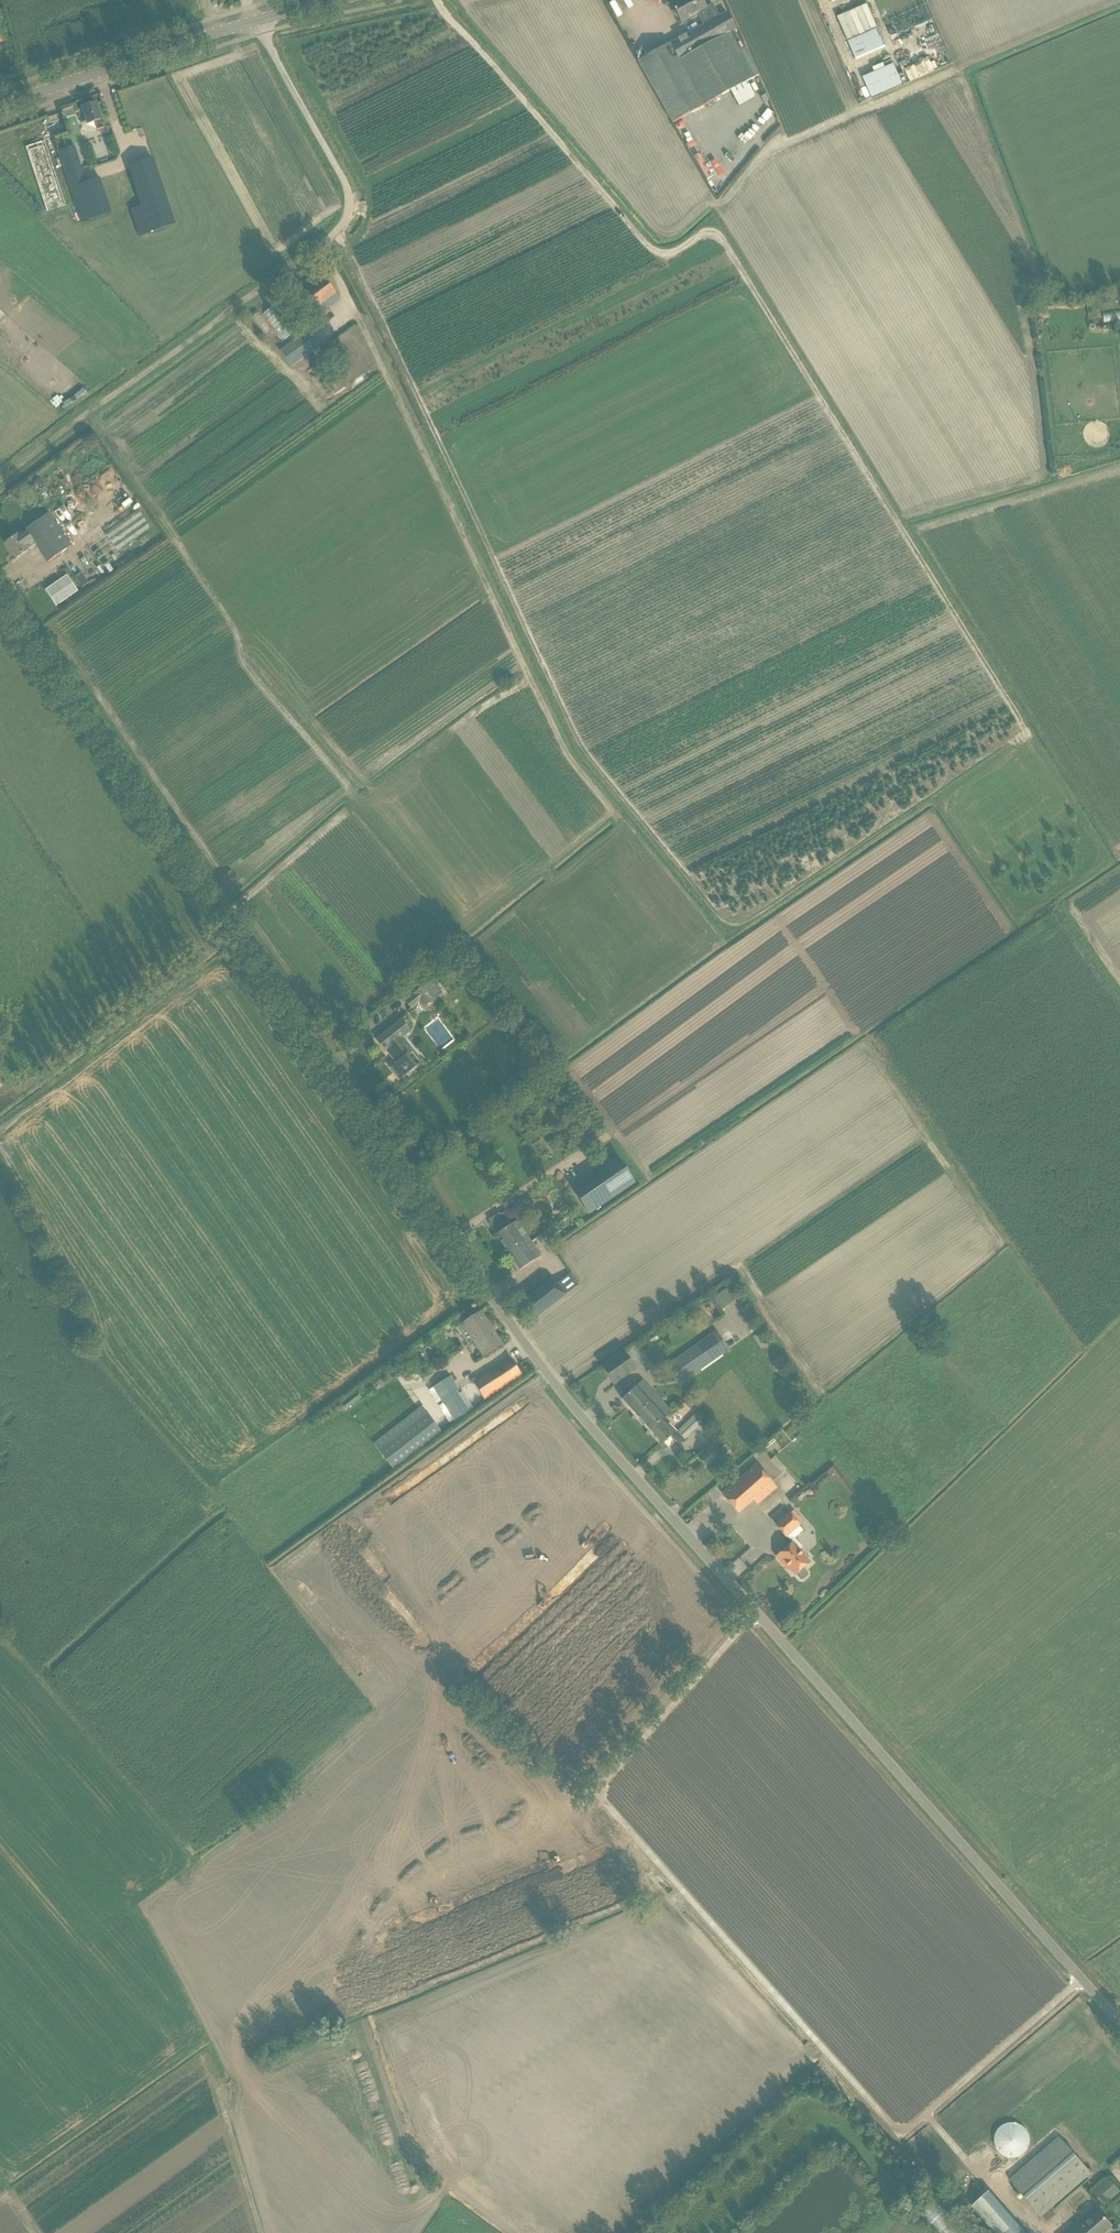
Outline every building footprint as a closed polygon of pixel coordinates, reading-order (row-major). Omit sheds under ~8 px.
[(759,76),(733,31),(735,30),(726,12),(719,16),(712,4),(706,8),(701,0),(677,0),(671,3),(674,10),(675,12),(676,12),(682,22),(698,13),(704,25),(638,62),(672,124),(759,76)] [(867,5),(837,18),(848,42),(856,60),(885,47),(878,30),(867,5)] [(868,79),(876,100),(908,87),(899,66),(868,79)] [(82,108),(86,118),(88,125),(95,123),(97,130),(104,128),(101,120),(102,120),(99,114),(96,103),(82,108)] [(767,143),(771,137),(760,130),(756,136),(767,143)] [(85,141),(92,162),(112,155),(106,134),(85,141)] [(26,147),(29,157),(47,211),(66,205),(48,151),(44,141),(26,147)] [(737,159),(746,167),(761,152),(751,143),(737,159)] [(58,152),(81,222),(112,212),(101,179),(85,185),(79,169),(82,168),(75,146),(58,152)] [(154,161),(128,170),(149,233),(176,224),(154,161)] [(738,162),(733,170),(740,174),(745,167),(738,162)] [(340,299),(331,287),(324,279),(291,303),(303,318),(317,308),(321,313),(340,299)] [(280,305),(266,317),(288,343),(302,331),(280,305)] [(291,367),(312,352),(316,357),(322,353),(313,340),(307,331),(280,351),(286,360),(291,367)] [(138,510),(89,545),(101,562),(151,528),(138,510)] [(48,513),(25,530),(27,532),(20,537),(18,535),(5,544),(16,559),(36,545),(48,562),(71,546),(48,513)] [(82,574),(76,578),(83,587),(88,583),(82,574)] [(66,576),(50,587),(61,603),(77,592),(66,576)] [(455,952),(445,960),(449,965),(459,957),(455,952)] [(443,993),(434,982),(436,981),(433,978),(412,995),(413,996),(405,1002),(411,1009),(419,1003),(423,1008),(443,993)] [(376,1039),(385,1051),(388,1049),(399,1062),(391,1068),(400,1079),(420,1063),(401,1038),(409,1032),(399,1020),(376,1039)] [(534,1058),(530,1063),(538,1070),(542,1066),(534,1058)] [(589,1215),(635,1183),(616,1155),(597,1169),(599,1171),(591,1177),(589,1174),(569,1187),(589,1215)] [(507,1211),(501,1215),(506,1222),(511,1218),(507,1211)] [(557,1224),(550,1229),(554,1235),(561,1230),(557,1224)] [(520,1270),(529,1264),(533,1261),(533,1260),(540,1255),(528,1237),(521,1242),(510,1226),(496,1235),(520,1270)] [(541,1313),(576,1285),(569,1276),(558,1285),(544,1267),(511,1293),(532,1320),(541,1313)] [(735,1286),(717,1299),(726,1312),(744,1299),(735,1286)] [(502,1344),(481,1312),(462,1324),(457,1328),(468,1345),(473,1341),(483,1357),(502,1344)] [(678,1386),(698,1372),(703,1368),(729,1350),(715,1331),(665,1366),(678,1386)] [(623,1351),(600,1366),(614,1385),(636,1370),(623,1351)] [(498,1366),(473,1382),(484,1400),(513,1382),(522,1376),(510,1357),(507,1359),(508,1360),(498,1366)] [(451,1376),(433,1387),(442,1401),(459,1390),(451,1376)] [(378,1378),(372,1382),(376,1387),(382,1383),(378,1378)] [(622,1400),(650,1431),(663,1419),(670,1412),(642,1381),(622,1400)] [(358,1393),(344,1404),(347,1408),(361,1397),(358,1393)] [(689,1400),(685,1403),(690,1409),(694,1406),(689,1400)] [(400,1422),(373,1443),(393,1470),(441,1431),(427,1413),(421,1417),(416,1410),(400,1422)] [(679,1445),(687,1438),(703,1423),(695,1415),(688,1421),(676,1433),(668,1424),(663,1419),(650,1431),(662,1443),(666,1440),(667,1441),(668,1440),(667,1439),(670,1436),(679,1445)] [(725,1444),(720,1448),(725,1454),(730,1449),(725,1444)] [(709,1452),(700,1459),(705,1465),(714,1458),(709,1452)] [(757,1505),(765,1497),(776,1488),(756,1465),(730,1487),(722,1495),(738,1513),(753,1500),(757,1505)] [(689,1471),(683,1476),(686,1480),(692,1476),(689,1471)] [(786,1537),(794,1530),(799,1526),(789,1514),(784,1518),(776,1525),(786,1537)] [(792,1543),(777,1557),(783,1564),(784,1563),(795,1575),(800,1580),(802,1580),(808,1575),(808,1573),(803,1568),(809,1563),(792,1543)] [(218,2065),(210,2070),(219,2084),(227,2079),(218,2065)] [(210,2083),(198,2094),(204,2101),(217,2090),(210,2083)] [(1029,2138),(1028,2136),(1027,2133),(1025,2129),(1023,2127),(1022,2126),(1020,2125),(1017,2124),(1015,2123),(1013,2122),(1010,2122),(1006,2123),(1004,2124),(1002,2125),(1000,2127),(999,2128),(996,2131),(995,2133),(995,2135),(994,2137),(994,2139),(994,2142),(995,2144),(995,2147),(996,2149),(998,2151),(999,2153),(1001,2154),(1003,2155),(1005,2156),(1007,2157),(1010,2157),(1013,2157),(1015,2157),(1017,2156),(1019,2155),(1021,2154),(1023,2153),(1025,2151),(1026,2149),(1027,2147),(1028,2145),(1028,2142),(1029,2140),(1029,2138)] [(1091,2174),(1059,2137),(1010,2179),(1041,2216),(1091,2174)] [(1108,2177),(1091,2192),(1103,2206),(1119,2192),(1119,2191),(1108,2177)] [(988,2191),(971,2205),(995,2232),(1022,2232),(988,2191)] [(941,2205),(927,2218),(941,2232),(967,2232),(941,2205)] [(1112,2226),(1105,2218),(1098,2210),(1082,2225),(1080,2223),(1069,2232),(1104,2232),(1112,2226)]
